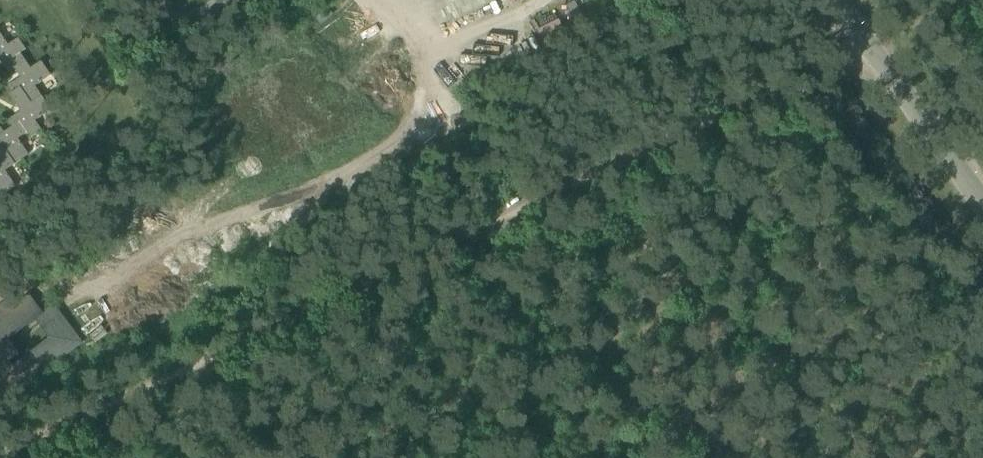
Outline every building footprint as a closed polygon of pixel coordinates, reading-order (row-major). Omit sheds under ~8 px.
[(457,21),(498,0),(446,0),(457,21)] [(17,68),(11,59),(21,53),(26,49),(17,38),(7,43),(0,34),(0,61),(3,60),(10,72),(17,68)] [(10,85),(14,92),(21,87),(30,101),(42,94),(36,85),(50,75),(40,61),(29,67),(21,53),(11,59),(17,68),(23,77),(10,85)] [(8,120),(12,126),(20,121),(27,132),(30,137),(41,130),(35,120),(51,110),(42,94),(30,101),(21,87),(14,92),(10,94),(21,112),(8,120)] [(17,140),(27,132),(20,121),(12,126),(3,131),(0,126),(0,157),(7,151),(16,164),(28,155),(17,140)] [(16,164),(7,151),(0,157),(0,194),(2,196),(17,186),(6,171),(16,164)]
